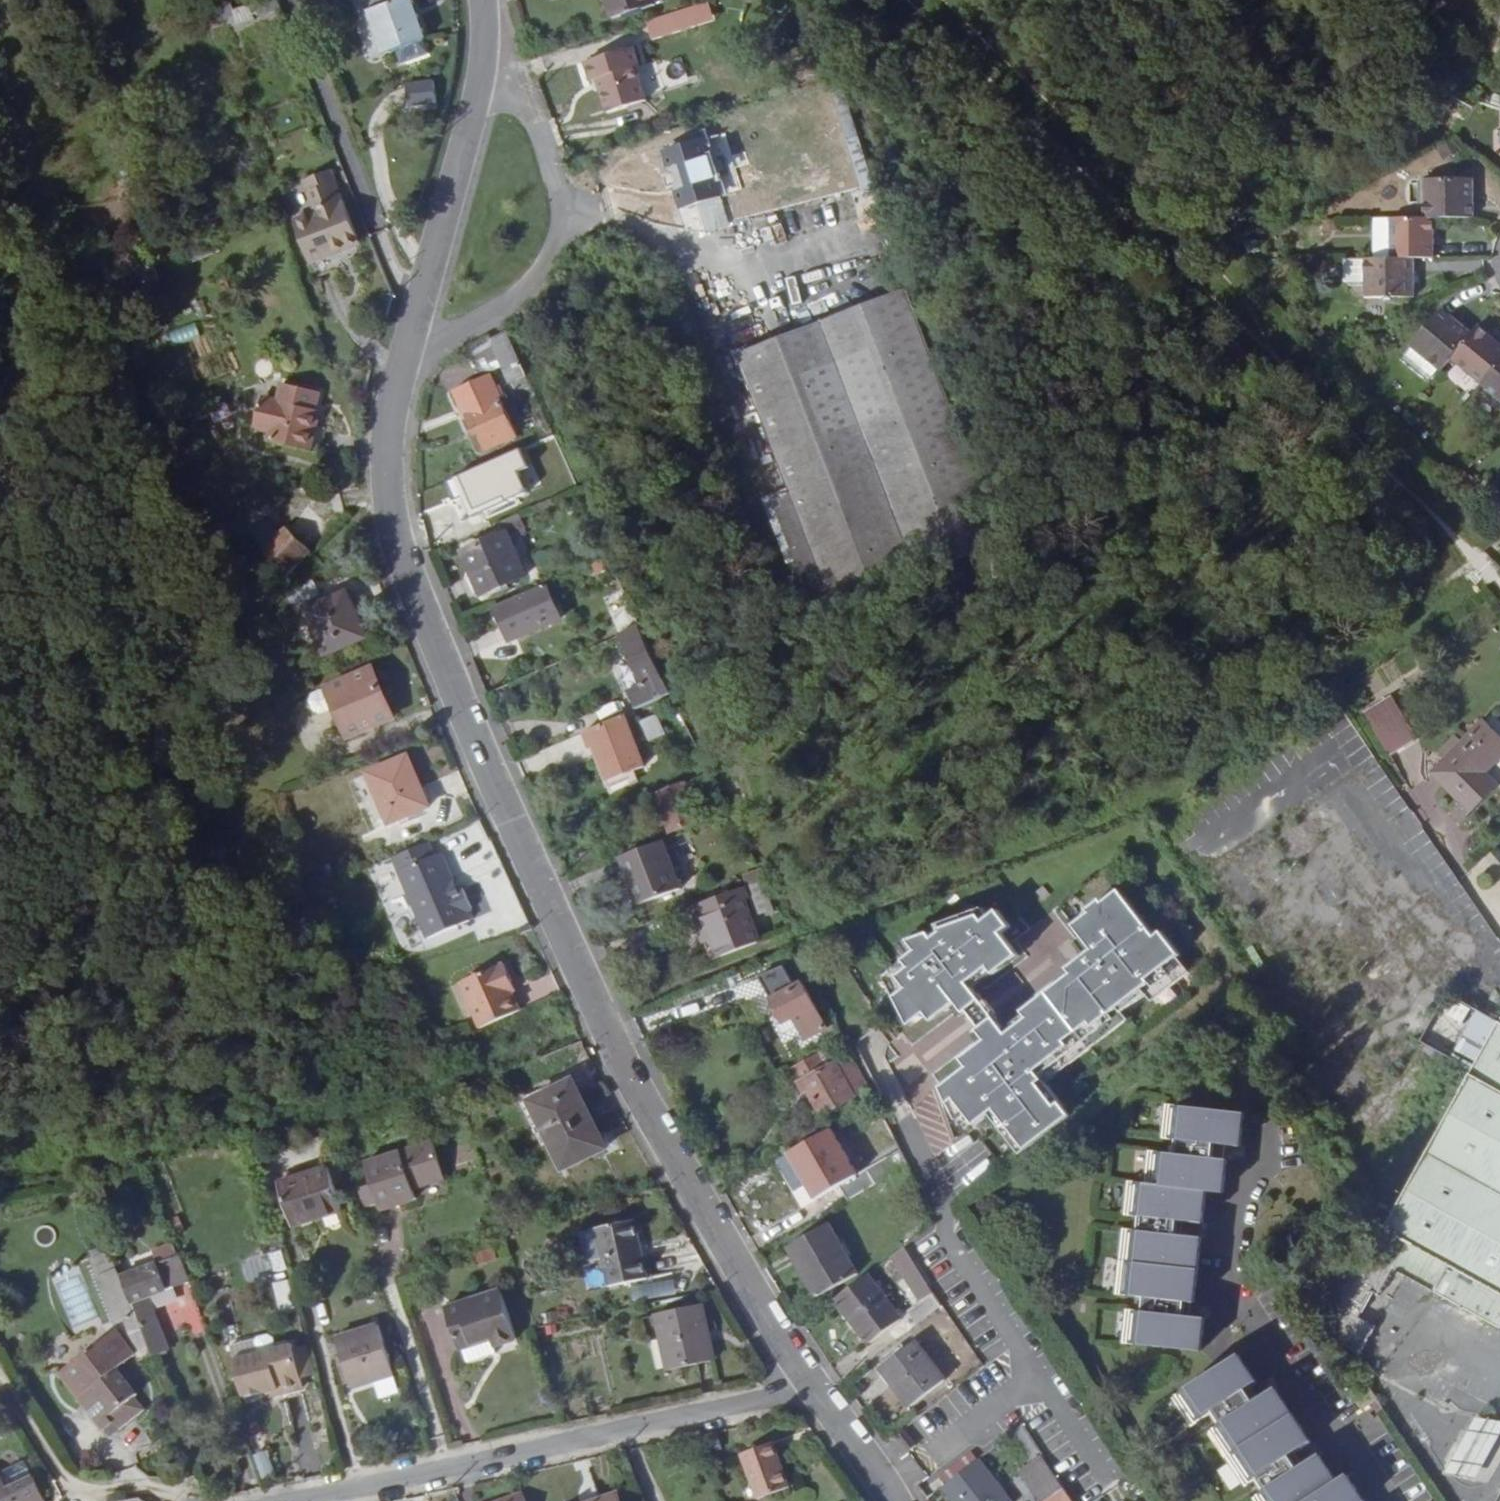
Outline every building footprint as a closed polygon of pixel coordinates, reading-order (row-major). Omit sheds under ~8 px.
[(209,20),(231,15),(228,0),(226,0),(205,5),(209,20)] [(231,9),(238,27),(281,9),(277,0),(252,0),(231,9)] [(402,48),(428,40),(431,38),(418,0),(362,0),(366,13),(375,10),(389,52),(402,48)] [(659,7),(656,0),(609,0),(617,21),(659,7)] [(705,5),(647,24),(654,43),(712,22),(705,5)] [(428,40),(402,48),(407,63),(434,54),(428,40)] [(643,70),(635,52),(589,67),(596,87),(602,85),(614,119),(651,106),(638,73),(643,70)] [(405,80),(406,108),(435,108),(434,79),(405,80)] [(725,199),(708,147),(671,160),(688,211),(725,199)] [(597,175),(594,165),(580,171),(583,180),(597,175)] [(333,243),(356,235),(332,171),(307,179),(319,210),(333,243)] [(307,179),(302,181),(314,212),(319,210),(307,179)] [(1435,223),(1468,223),(1468,182),(1419,182),(1418,223),(1435,223)] [(312,260),(327,254),(325,247),(333,243),(319,210),(314,212),(296,219),(312,260)] [(1390,261),(1412,261),(1435,261),(1435,223),(1418,223),(1391,223),(1390,261)] [(333,243),(336,251),(359,242),(356,235),(333,243)] [(328,254),(336,251),(333,243),(325,247),(327,254),(328,254)] [(333,268),(327,254),(312,260),(317,274),(333,268)] [(1346,284),(1362,284),(1362,260),(1343,260),(1342,280),(1346,284)] [(1411,302),(1412,261),(1390,261),(1362,260),(1362,284),(1362,302),(1411,302)] [(873,293),(800,323),(727,353),(762,436),(814,564),(831,604),(907,573),(977,544),(929,428),(873,293)] [(686,310),(701,346),(709,342),(695,306),(686,310)] [(1450,360),(1473,331),(1442,307),(1411,345),(1442,370),(1450,360)] [(195,323),(165,331),(169,346),(198,338),(195,323)] [(1481,384),(1499,360),(1499,343),(1477,325),(1473,331),(1450,360),(1481,384)] [(510,335),(508,330),(493,337),(516,390),(528,384),(524,374),(527,373),(510,335)] [(1481,384),(1499,399),(1499,360),(1481,384)] [(520,433),(493,373),(459,389),(487,448),(520,433)] [(286,401),(285,419),(275,418),(275,424),(268,423),(267,449),(283,450),(283,454),(326,457),(326,436),(319,436),(319,426),(322,426),(324,403),(286,401)] [(326,457),(334,459),(335,436),(326,436),(326,457)] [(558,479),(546,449),(517,462),(529,492),(558,479)] [(270,553),(286,586),(316,556),(291,532),(270,553)] [(465,552),(482,594),(526,575),(508,533),(465,552)] [(546,583),(496,605),(511,639),(561,618),(546,583)] [(366,636),(346,590),(306,607),(326,653),(366,636)] [(628,688),(637,707),(672,691),(641,623),(620,633),(642,682),(628,688)] [(386,719),(365,670),(310,695),(307,702),(312,713),(318,714),(332,708),(345,738),(386,719)] [(594,746),(601,744),(614,776),(648,762),(634,729),(626,712),(587,730),(594,746)] [(642,720),(650,737),(666,730),(658,713),(642,720)] [(1474,811),(1499,786),(1499,785),(1488,772),(1499,759),(1499,732),(1488,720),(1436,773),(1474,811)] [(1422,763),(1399,740),(1385,755),(1408,778),(1422,763)] [(420,809),(399,758),(361,775),(383,825),(420,809)] [(690,816),(675,777),(653,787),(668,824),(690,816)] [(687,881),(665,833),(625,851),(645,898),(687,881)] [(396,855),(430,935),(471,918),(467,908),(474,906),(465,885),(459,888),(442,849),(435,852),(429,840),(396,855)] [(718,954),(759,938),(736,885),(696,901),(718,954)] [(1063,1121),(1039,1088),(1033,1080),(1115,1018),(1138,1000),(1160,984),(1155,976),(1167,965),(1169,964),(1152,940),(1146,945),(1110,899),(1094,911),(1091,908),(1078,917),(1081,922),(1065,933),(1073,945),(1082,958),(1077,962),(1080,967),(1070,974),(1021,1013),(1023,1015),(1003,1030),(1001,1028),(981,1043),(977,1046),(976,1052),(965,1062),(969,1067),(948,1084),(955,1101),(962,1096),(971,1109),(984,1126),(992,1120),(989,1116),(994,1112),(1002,1105),(1020,1130),(1012,1135),(1024,1152),(1063,1121)] [(953,1007),(972,991),(971,990),(991,974),(992,976),(1018,956),(1001,934),(1013,924),(1001,908),(991,914),(985,905),(940,922),(944,929),(937,933),(933,928),(911,937),(919,948),(913,953),(912,954),(914,956),(919,961),(908,971),(916,982),(904,991),(917,1021),(928,1013),(932,1019),(944,1010),(949,1010),(953,1007)] [(904,940),(913,953),(919,948),(911,937),(904,940)] [(1066,951),(1075,964),(1077,962),(1082,958),(1073,945),(1066,951)] [(919,961),(914,956),(892,965),(904,991),(916,982),(908,971),(919,961)] [(504,982),(497,962),(452,978),(472,1031),(512,1014),(504,993),(501,984),(504,982)] [(1080,967),(1077,962),(1075,964),(1067,970),(1070,974),(1080,967)] [(759,975),(767,990),(789,978),(781,963),(759,975)] [(1178,980),(1167,965),(1155,976),(1160,984),(1138,1000),(1144,1007),(1178,980)] [(777,999),(788,1020),(799,1015),(812,1040),(823,1034),(811,1008),(817,1005),(806,984),(777,999)] [(972,991),(953,1007),(960,1016),(966,1012),(980,1001),(972,991)] [(979,1028),(993,1018),(980,1001),(966,1012),(979,1028)] [(974,1032),(981,1043),(1001,1028),(993,1018),(979,1028),(974,1032)] [(1033,1080),(1039,1088),(1120,1025),(1115,1018),(1033,1080)] [(851,1055),(806,1079),(814,1094),(823,1112),(853,1096),(846,1081),(860,1073),(851,1055)] [(511,1090),(507,1074),(496,1079),(500,1094),(511,1090)] [(540,1099),(556,1135),(569,1162),(612,1144),(583,1079),(540,1099)] [(804,1099),(814,1094),(806,1079),(796,1084),(804,1099)] [(1499,1322),(1499,1093),(1477,1083),(1385,1254),(1499,1322)] [(556,1135),(540,1099),(537,1092),(528,1096),(547,1139),(556,1135)] [(962,1116),(971,1109),(962,1096),(955,1101),(962,1116)] [(994,1112),(1012,1135),(1020,1130),(1002,1105),(994,1112)] [(1210,1191),(1227,1192),(1230,1161),(1227,1161),(1229,1145),(1244,1146),(1247,1114),(1171,1107),(1168,1140),(1179,1141),(1177,1156),(1150,1154),(1147,1185),(1134,1184),(1130,1215),(1141,1217),(1140,1232),(1129,1231),(1122,1295),(1142,1297),(1148,1298),(1195,1302),(1199,1303),(1205,1239),(1188,1237),(1188,1221),(1207,1223),(1210,1191)] [(851,1198),(879,1182),(871,1167),(860,1173),(833,1126),(793,1149),(818,1195),(842,1182),(851,1198)] [(384,1212),(420,1199),(417,1191),(449,1180),(436,1141),(368,1164),(384,1212)] [(295,1227),(342,1210),(328,1169),(280,1186),(295,1227)] [(640,1279),(627,1220),(590,1228),(604,1286),(640,1279)] [(852,1274),(828,1227),(790,1248),(815,1294),(852,1274)] [(185,1291),(175,1265),(116,1287),(126,1313),(127,1312),(142,1307),(185,1291)] [(856,1281),(838,1295),(871,1338),(902,1316),(870,1271),(856,1281)] [(126,1313),(116,1287),(113,1278),(91,1286),(110,1335),(119,1332),(143,1392),(155,1389),(146,1366),(134,1333),(126,1313)] [(288,1280),(273,1282),(276,1306),(291,1304),(288,1280)] [(499,1338),(501,1343),(522,1336),(504,1289),(450,1310),(465,1349),(469,1348),(499,1338)] [(931,1291),(906,1309),(915,1320),(939,1302),(931,1291)] [(1148,1298),(1146,1314),(1193,1319),(1195,1302),(1148,1298)] [(705,1361),(692,1306),(651,1314),(665,1369),(705,1361)] [(152,1334),(142,1307),(127,1312),(135,1333),(146,1329),(148,1335),(152,1334)] [(1131,1343),(1208,1350),(1210,1321),(1193,1319),(1146,1314),(1134,1313),(1131,1343)] [(382,1325),(340,1339),(358,1387),(399,1372),(382,1325)] [(162,1361),(152,1334),(148,1335),(146,1329),(135,1333),(148,1366),(162,1361)] [(499,1338),(469,1348),(474,1363),(504,1352),(501,1343),(499,1338)] [(945,1378),(918,1339),(885,1364),(911,1402),(945,1378)] [(301,1341),(286,1346),(294,1372),(309,1368),(301,1341)] [(110,1382),(127,1372),(110,1343),(53,1378),(91,1441),(99,1437),(102,1442),(128,1426),(122,1415),(127,1412),(110,1382)] [(286,1343),(227,1361),(238,1399),(261,1393),(272,1390),(279,1394),(294,1390),(297,1382),(294,1372),(286,1346),(286,1343)] [(1351,1476),(1340,1483),(1323,1456),(1307,1467),(1299,1455),(1315,1443),(1280,1389),(1263,1400),(1254,1386),(1259,1383),(1242,1356),(1214,1374),(1177,1396),(1195,1424),(1213,1413),(1222,1426),(1215,1431),(1250,1486),(1258,1481),(1266,1493),(1258,1498),(1260,1500),(1366,1500),(1351,1476)] [(272,1390),(261,1393),(263,1399),(279,1394),(272,1390)] [(906,1426),(916,1441),(924,1436),(913,1421),(906,1426)] [(750,1491),(783,1480),(768,1436),(735,1447),(750,1491)] [(260,1477),(274,1472),(266,1449),(252,1454),(260,1477)] [(980,1457),(945,1483),(958,1500),(1009,1500),(980,1457)] [(2,1482),(28,1473),(24,1462),(0,1470),(0,1476),(2,1482)] [(1044,1500),(1045,1500),(1067,1487),(1059,1474),(1036,1489),(1044,1500)] [(24,1480),(0,1491),(0,1500),(34,1500),(24,1480)] [(1045,1500),(1066,1500),(1074,1496),(1067,1487),(1045,1500)] [(582,1500),(612,1500),(608,1492),(582,1500)] [(516,1493),(494,1500),(519,1500),(516,1493)]
